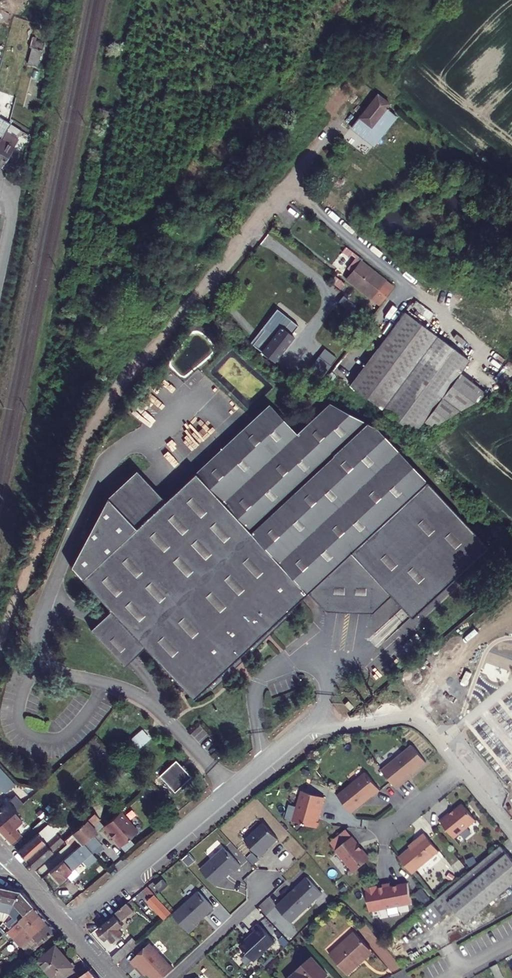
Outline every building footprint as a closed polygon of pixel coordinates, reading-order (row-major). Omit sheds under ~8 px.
[(37,66),(41,51),(31,48),(27,63),(37,66)] [(354,125),(376,142),(396,117),(386,109),(389,104),(377,95),(354,125)] [(0,134),(0,148),(4,151),(11,142),(0,134)] [(11,142),(4,151),(0,156),(0,165),(7,170),(21,150),(11,142)] [(360,262),(347,280),(370,298),(384,281),(360,262)] [(389,284),(384,281),(370,298),(375,302),(389,284)] [(275,364),(294,337),(290,334),(297,325),(275,309),(249,346),(275,364)] [(404,312),(350,385),(414,433),(423,421),(431,427),(486,394),(459,372),(469,360),(404,312)] [(108,496),(71,566),(111,610),(90,629),(125,666),(145,648),(189,695),(201,684),(197,680),(289,595),(296,603),(308,592),(356,548),(427,482),(377,429),(330,404),(297,435),(270,405),(166,500),(137,470),(108,496)] [(356,548),(308,592),(325,611),(372,613),(391,595),(412,618),(488,547),(427,482),(356,548)] [(201,684),(189,695),(192,699),(296,603),(289,595),(197,680),(201,684)] [(131,737),(139,746),(150,736),(142,727),(131,737)] [(413,745),(382,771),(397,789),(404,783),(403,782),(427,763),(413,745)] [(177,793),(193,777),(178,761),(161,777),(177,793)] [(366,773),(338,796),(352,813),(363,804),(364,802),(366,800),(367,801),(373,796),(374,797),(381,791),(366,773)] [(29,799),(19,788),(12,793),(14,795),(0,807),(0,824),(13,812),(20,806),(29,799)] [(295,821),(315,827),(316,826),(318,826),(320,819),(318,818),(325,797),(305,791),(303,796),(302,795),(298,807),(300,807),(295,821)] [(476,820),(463,804),(451,814),(450,813),(441,821),(455,838),(476,820)] [(119,811),(102,827),(109,834),(110,833),(113,837),(112,838),(120,847),(137,831),(119,811)] [(0,824),(0,830),(12,843),(21,836),(14,828),(22,822),(13,812),(0,824)] [(81,843),(101,826),(97,821),(99,818),(95,813),(72,832),(73,834),(81,843)] [(18,852),(25,860),(65,825),(60,819),(40,836),(38,834),(18,852)] [(266,824),(247,841),(262,858),(270,851),(268,848),(271,846),(273,846),(280,840),(266,824)] [(25,860),(33,869),(73,834),(72,832),(65,825),(25,860)] [(420,841),(399,858),(412,873),(440,851),(425,833),(418,839),(420,841)] [(353,836),(336,850),(354,872),(371,859),(353,836)] [(92,854),(83,843),(82,844),(49,873),(58,883),(74,869),(70,865),(78,857),(78,858),(84,853),(88,858),(92,854)] [(502,846),(420,914),(431,928),(455,909),(466,923),(511,885),(511,859),(502,846)] [(203,872),(218,888),(235,873),(237,875),(243,868),(227,850),(203,872)] [(189,856),(185,859),(190,865),(194,861),(189,856)] [(296,895),(279,910),(294,926),(326,898),(311,881),(300,891),(302,893),(298,897),(296,895)] [(378,885),(366,888),(371,911),(412,903),(408,883),(391,887),(379,889),(378,885)] [(422,902),(430,897),(422,886),(415,891),(422,902)] [(12,910),(23,892),(0,887),(0,939),(5,934),(0,928),(12,910)] [(148,887),(144,890),(152,898),(149,902),(166,921),(173,914),(156,895),(148,887)] [(13,923),(15,926),(36,907),(23,892),(12,910),(18,917),(16,919),(17,920),(13,923)] [(175,916),(191,934),(198,928),(197,926),(216,910),(201,893),(175,916)] [(120,910),(114,915),(116,917),(100,931),(107,940),(111,936),(116,942),(125,934),(120,928),(124,925),(119,920),(133,908),(129,903),(120,910)] [(9,931),(16,939),(25,931),(28,929),(43,915),(36,907),(15,926),(9,931)] [(27,938),(30,941),(51,923),(43,915),(28,929),(31,933),(28,936),(29,937),(27,938)] [(30,941),(24,946),(31,955),(58,931),(51,923),(30,941)] [(278,945),(261,927),(255,932),(257,934),(253,938),(254,939),(250,943),(249,942),(242,948),(256,964),(278,945)] [(373,952),(358,936),(334,959),(352,977),(354,977),(365,967),(361,964),(373,952)] [(152,977),(167,977),(175,971),(151,945),(132,962),(138,968),(140,966),(152,977)] [(80,975),(63,956),(65,955),(58,946),(40,961),(55,977),(77,977),(80,975)] [(377,956),(373,952),(361,964),(365,967),(377,956)] [(14,977),(27,965),(22,960),(9,971),(14,977)] [(317,977),(331,977),(316,963),(309,969),(317,977)] [(496,977),(503,977),(504,977),(498,965),(491,968),(496,977)] [(98,977),(91,969),(81,977),(79,977),(99,977),(98,977)] [(309,969),(300,977),(317,977),(309,969)]
